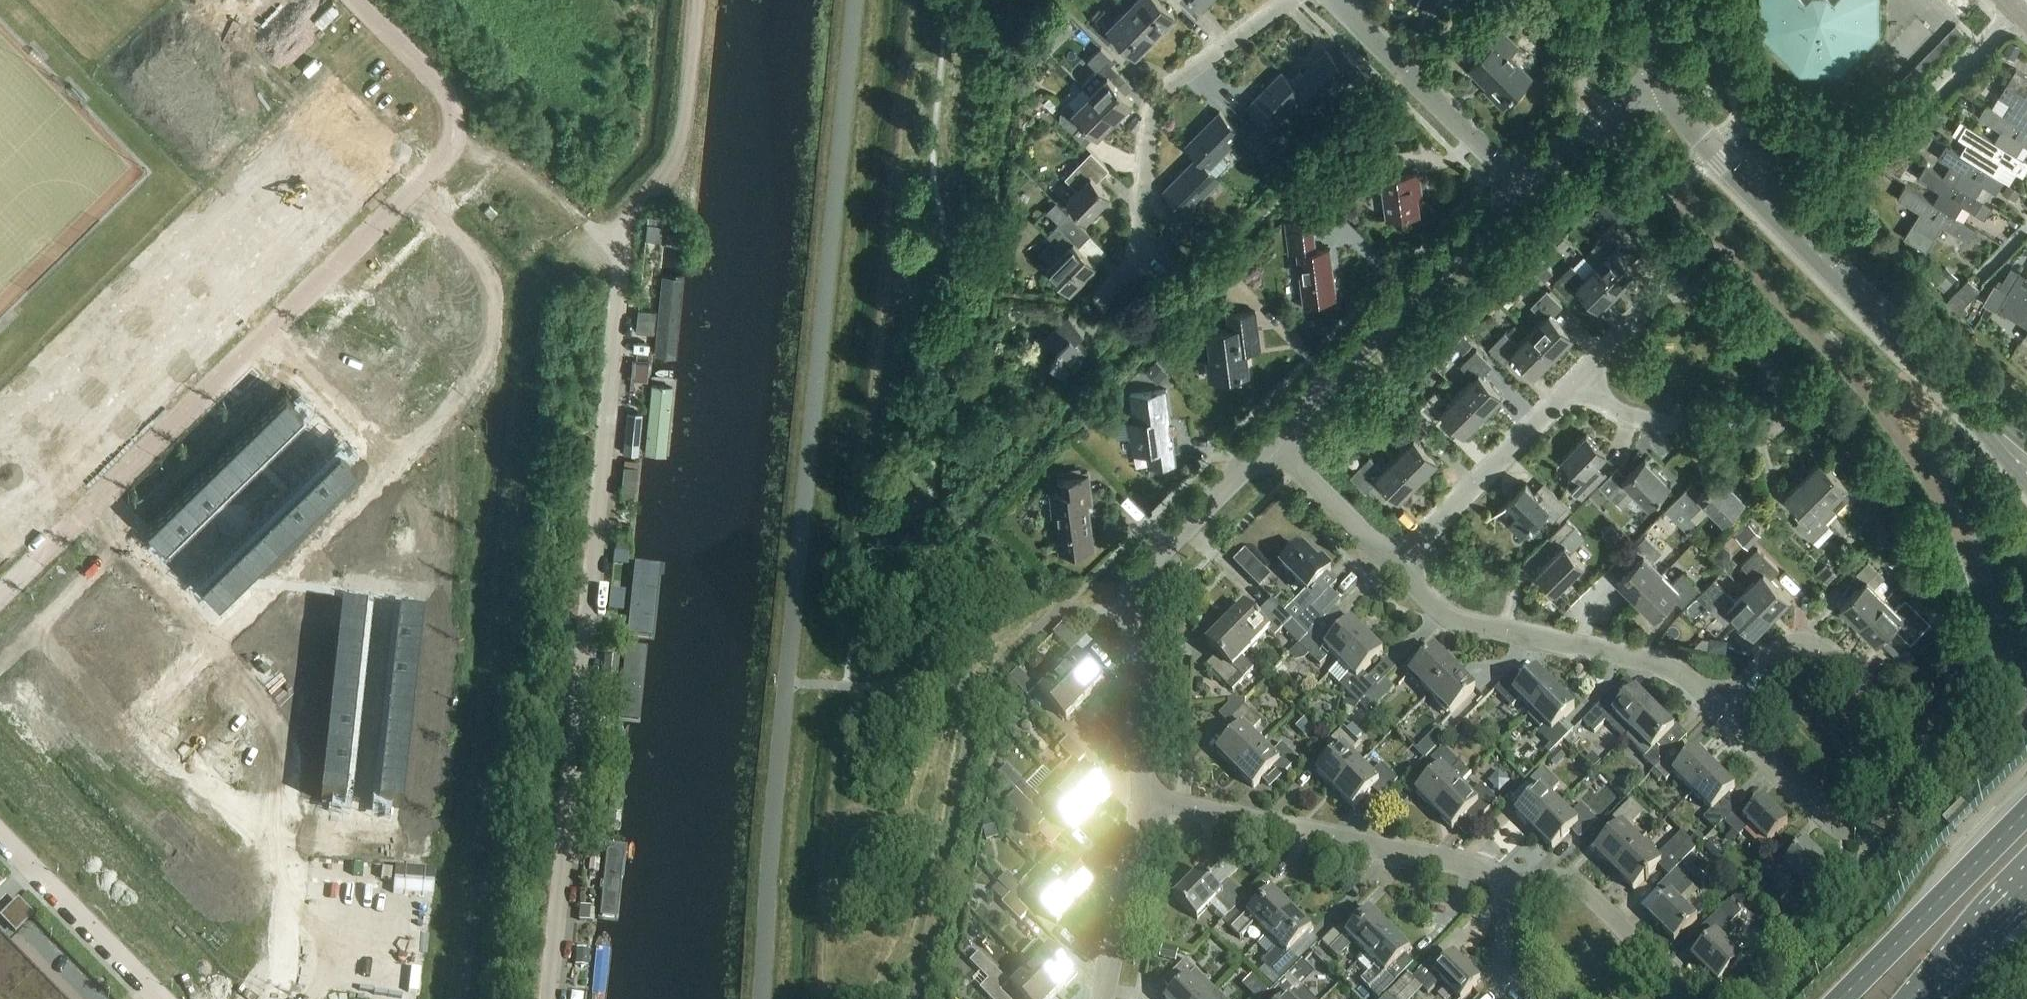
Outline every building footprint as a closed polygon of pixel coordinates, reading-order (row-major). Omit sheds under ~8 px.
[(1128,8),(1156,36),(1177,15),(1161,0),(1135,0),(1128,8)] [(1824,73),(1841,73),(1880,34),(1880,0),(1762,0),(1762,12),(1762,17),(1762,34),(1801,73),(1824,73)] [(1156,36),(1128,8),(1116,20),(1106,10),(1090,25),(1109,44),(1117,35),(1137,55),(1156,36)] [(1490,87),(1488,89),(1503,105),(1532,77),(1510,55),(1517,47),(1490,19),(1473,36),(1488,52),(1472,68),(1490,87)] [(1906,91),(1964,33),(1957,25),(1898,84),(1906,91)] [(2010,42),(2004,53),(2015,59),(2021,48),(2010,42)] [(1123,89),(1130,82),(1108,59),(1111,56),(1102,47),(1088,61),(1097,70),(1082,85),(1091,94),(1116,119),(1134,101),(1123,89)] [(42,58),(33,49),(29,53),(38,62),(42,58)] [(1301,69),(1290,80),(1294,84),(1293,84),(1305,96),(1304,96),(1315,107),(1349,74),(1353,78),(1365,90),(1374,81),(1344,51),(1335,59),(1327,51),(1305,73),(1301,69)] [(2005,115),(2015,122),(2026,129),(2026,76),(2016,69),(1999,96),(2012,104),(2005,115)] [(1255,114),(1247,122),(1266,142),(1276,133),(1271,129),(1304,96),(1305,96),(1293,84),(1294,84),(1290,80),(1282,72),(1248,106),(1255,114)] [(1116,119),(1091,94),(1076,109),(1069,102),(1062,109),(1061,120),(1080,139),(1090,128),(1099,137),(1116,119)] [(1050,99),(1045,104),(1053,112),(1058,107),(1050,99)] [(1033,105),(1033,109),(1036,112),(1041,113),(1044,109),(1044,105),(1041,101),(1037,101),(1033,105)] [(1995,142),(2017,156),(2017,155),(2024,144),(2026,146),(2026,129),(2015,122),(2005,115),(1987,104),(1979,117),(2002,131),(1995,142)] [(1187,146),(1198,157),(1210,168),(1210,167),(1218,175),(1228,165),(1228,160),(1223,155),(1233,144),(1249,160),(1266,142),(1247,122),(1239,130),(1220,112),(1187,146)] [(1384,127),(1393,138),(1404,130),(1395,119),(1384,127)] [(1961,154),(1975,162),(1974,163),(1997,176),(2004,165),(2023,177),(2026,171),(2026,162),(2017,155),(2017,156),(1995,142),(1961,121),(1953,133),(1967,143),(1961,154)] [(1951,165),(1944,176),(1954,183),(1976,197),(1977,196),(1983,185),(1997,193),(2005,181),(1997,176),(1974,163),(1975,162),(1961,154),(1946,145),(1938,158),(1951,165)] [(1372,149),(1376,180),(1383,179),(1388,219),(1420,215),(1418,199),(1423,198),(1419,174),(1398,177),(1394,147),(1372,149)] [(1078,190),(1068,200),(1087,219),(1111,195),(1098,182),(1110,169),(1092,152),(1066,178),(1078,190)] [(1198,157),(1165,190),(1173,199),(1165,207),(1184,226),(1192,217),(1188,213),(1222,179),(1218,175),(1210,167),(1210,168),(1198,157)] [(1265,176),(1281,177),(1282,161),(1266,160),(1265,176)] [(1941,192),(1934,203),(1934,204),(1956,217),(1963,206),(1984,219),(1992,206),(1977,196),(1976,197),(1954,183),(1944,176),(1926,165),(1918,178),(1941,192)] [(2021,193),(2008,185),(2002,194),(2015,202),(2021,193)] [(1934,204),(1934,203),(1906,186),(1898,199),(1920,212),(1905,238),(1927,252),(1943,226),(1956,234),(1964,221),(1956,217),(1934,204)] [(1627,217),(1606,196),(1597,206),(1618,227),(1627,217)] [(1080,246),(1091,235),(1069,214),(1049,234),(1065,251),(1049,267),(1072,290),(1098,264),(1080,246)] [(1285,225),(1289,255),(1298,254),(1305,303),(1338,298),(1331,248),(1317,250),(1313,221),(1285,225)] [(1609,254),(1596,267),(1620,292),(1630,282),(1628,281),(1638,271),(1618,251),(1628,241),(1612,225),(1597,241),(1609,254)] [(1541,261),(1533,269),(1544,281),(1553,273),(1541,261)] [(2008,293),(2020,272),(2011,266),(1999,287),(2008,293)] [(1620,292),(1596,267),(1583,280),(1571,267),(1555,283),(1570,299),(1581,289),(1601,309),(1611,299),(1612,300),(1620,292)] [(1940,272),(1932,280),(1944,292),(1952,284),(1940,272)] [(2026,326),(2026,276),(2020,272),(2008,293),(1998,309),(2026,326)] [(662,276),(655,360),(676,362),(683,277),(662,276)] [(1964,306),(1979,290),(1968,279),(1947,301),(1963,316),(1968,310),(1964,306)] [(1545,319),(1531,333),(1556,357),(1565,348),(1564,346),(1574,336),(1553,316),(1563,306),(1548,290),(1532,306),(1545,319)] [(1208,332),(1214,379),(1250,375),(1247,351),(1261,349),(1256,312),(1228,315),(1230,330),(1208,332)] [(1052,360),(1057,365),(1065,373),(1088,349),(1077,338),(1086,329),(1070,313),(1047,337),(1061,351),(1052,360)] [(653,334),(654,318),(638,316),(636,332),(653,334)] [(1556,357),(1531,333),(1519,345),(1506,333),(1490,349),(1506,364),(1516,354),(1536,374),(1546,364),(1547,365),(1556,357)] [(1463,355),(1472,346),(1463,336),(1454,345),(1463,355)] [(1474,379),(1461,392),(1485,417),(1494,407),(1493,406),(1503,396),(1483,376),(1493,365),(1477,350),(1461,366),(1474,379)] [(1052,360),(1039,374),(1046,380),(1052,374),(1052,369),(1057,365),(1052,360)] [(1168,373),(1156,361),(1146,372),(1158,384),(1168,373)] [(672,384),(652,383),(648,441),(653,451),(661,452),(669,443),(672,384)] [(1136,434),(1131,435),(1133,455),(1148,453),(1150,469),(1177,465),(1174,438),(1168,439),(1166,422),(1171,421),(1167,390),(1131,394),(1136,434)] [(1485,417),(1461,392),(1448,405),(1435,392),(1419,408),(1435,424),(1445,413),(1466,434),(1476,424),(1477,425),(1485,417)] [(285,393),(146,528),(154,535),(164,546),(303,411),(293,401),(285,393)] [(625,454),(638,455),(642,414),(629,413),(625,454)] [(1409,444),(1396,457),(1420,482),(1430,472),(1428,471),(1438,461),(1418,441),(1428,431),(1412,415),(1397,431),(1409,444)] [(1564,459),(1577,472),(1567,483),(1583,498),(1606,474),(1597,465),(1607,454),(1588,434),(1564,459)] [(339,448),(201,583),(211,593),(218,601),(357,466),(349,459),(339,448)] [(1420,482),(1396,457),(1383,470),(1371,457),(1351,477),(1366,493),(1380,479),(1401,499),(1411,489),(1412,490),(1420,482)] [(1600,486),(1622,508),(1636,494),(1649,508),(1672,484),(1646,458),(1628,476),(1619,467),(1600,486)] [(1822,460),(1803,479),(1837,512),(1848,501),(1851,504),(1876,479),(1859,462),(1842,479),(1822,460)] [(636,467),(624,466),(621,485),(634,487),(636,467)] [(643,466),(634,549),(654,551),(663,468),(643,466)] [(1694,482),(1665,511),(1687,533),(1711,509),(1724,522),(1747,499),(1721,473),(1703,492),(1694,482)] [(1094,543),(1089,503),(1093,502),(1090,475),(1059,479),(1060,491),(1051,492),(1058,547),(1094,543)] [(1837,512),(1803,479),(1786,497),(1805,516),(1797,525),(1814,542),(1830,525),(1827,522),(1837,512)] [(1510,525),(1522,536),(1545,513),(1554,521),(1568,507),(1545,483),(1535,492),(1526,484),(1508,502),(1520,514),(1510,525)] [(1561,548),(1538,572),(1557,592),(1586,564),(1572,550),(1585,537),(1568,519),(1550,537),(1561,548)] [(1736,537),(1747,548),(1761,535),(1749,523),(1736,537)] [(1619,581),(1638,600),(1664,573),(1653,562),(1663,552),(1646,536),(1629,553),(1638,561),(1619,581)] [(1895,551),(1886,560),(1893,566),(1906,553),(1897,545),(1893,549),(1895,551)] [(365,546),(361,573),(376,575),(379,548),(365,546)] [(1252,547),(1239,559),(1266,585),(1278,573),(1252,547)] [(1308,637),(1318,628),(1326,619),(1314,607),(1337,584),(1327,574),(1332,570),(1323,561),(1320,565),(1301,547),(1281,567),(1307,592),(1285,614),(1292,621),(1308,637)] [(394,549),(391,577),(406,578),(409,551),(394,549)] [(1757,580),(1746,591),(1773,617),(1791,598),(1771,579),(1780,570),(1759,549),(1743,565),(1757,580)] [(409,551),(406,578),(421,580),(424,553),(409,551)] [(1841,606),(1860,625),(1886,599),(1875,588),(1885,577),(1869,561),(1852,578),(1860,587),(1841,606)] [(1828,565),(1819,574),(1829,583),(1837,575),(1828,565)] [(633,573),(627,633),(652,636),(657,575),(633,573)] [(1664,573),(1638,600),(1655,617),(1675,598),(1683,606),(1700,589),(1684,573),(1674,583),(1664,573)] [(1773,617),(1746,591),(1736,601),(1715,580),(1699,596),(1726,624),(1735,615),(1754,635),(1773,617)] [(92,587),(81,598),(100,618),(111,607),(92,587)] [(624,593),(610,591),(608,611),(622,612),(624,593)] [(81,598),(70,609),(90,628),(100,618),(81,598)] [(1886,599),(1860,625),(1878,643),(1897,623),(1914,640),(1931,623),(1906,599),(1896,609),(1886,599)] [(1283,630),(1299,646),(1308,637),(1292,621),(1285,614),(1272,601),(1256,618),(1245,606),(1226,625),(1252,651),(1270,632),(1275,638),(1283,630)] [(148,607),(127,629),(138,640),(160,619),(148,607)] [(70,609),(60,619),(77,636),(79,639),(90,628),(70,609)] [(341,609),(320,801),(331,802),(346,804),(366,612),(352,610),(341,609)] [(398,615),(378,808),(392,809),(403,810),(424,618),(413,617),(398,615)] [(160,619),(138,640),(149,652),(171,630),(160,619)] [(1332,655),(1341,665),(1368,638),(1352,622),(1332,642),(1318,628),(1308,637),(1299,646),(1289,657),(1295,663),(1305,661),(1310,656),(1320,666),(1332,655)] [(1243,660),(1252,651),(1226,625),(1207,644),(1219,656),(1207,667),(1233,692),(1254,671),(1243,660)] [(1054,635),(1072,653),(1081,644),(1063,626),(1054,635)] [(620,631),(607,630),(606,641),(619,642),(620,631)] [(1709,648),(1726,651),(1727,645),(1723,639),(1711,637),(1709,648)] [(1368,638),(1341,665),(1351,674),(1339,685),(1360,706),(1377,688),(1364,674),(1383,654),(1368,638)] [(178,645),(164,659),(170,665),(184,651),(178,645)] [(625,645),(617,721),(641,724),(649,647),(625,645)] [(1410,675),(1430,695),(1456,670),(1436,650),(1410,675)] [(1077,656),(1059,675),(1085,701),(1104,682),(1077,656)] [(603,674),(615,675),(616,661),(605,660),(603,674)] [(29,664),(18,675),(38,694),(48,684),(29,664)] [(200,668),(180,687),(191,698),(211,679),(200,668)] [(1456,670),(1430,695),(1451,715),(1476,690),(1456,670)] [(1521,700),(1533,713),(1556,690),(1537,670),(1525,682),(1515,672),(1495,691),(1513,708),(1521,700)] [(1010,680),(1028,697),(1037,689),(1018,671),(1010,680)] [(1085,701),(1059,675),(1040,694),(1066,720),(1085,701)] [(211,679),(191,698),(202,709),(221,690),(211,679)] [(1366,700),(1375,709),(1395,689),(1386,680),(1366,700)] [(221,690),(202,709),(212,719),(232,700),(221,690)] [(1556,690),(1533,713),(1529,717),(1542,729),(1538,733),(1555,750),(1574,731),(1564,720),(1575,709),(1556,690)] [(1626,742),(1628,739),(1627,739),(1655,710),(1636,691),(1625,702),(1614,692),(1584,723),(1595,734),(1606,722),(1626,742)] [(1217,752),(1236,771),(1262,744),(1251,734),(1262,724),(1245,707),(1246,700),(1228,701),(1229,707),(1220,716),(1237,733),(1217,752)] [(1346,702),(1344,710),(1353,713),(1359,707),(1357,705),(1346,702)] [(1644,760),(1655,771),(1674,752),(1664,741),(1675,730),(1655,710),(1627,739),(1628,739),(1646,758),(1644,760)] [(97,716),(77,735),(88,746),(108,727),(97,716)] [(108,727),(88,746),(99,757),(118,738),(108,727)] [(1317,773),(1335,791),(1361,765),(1351,754),(1361,744),(1344,728),(1328,745),(1336,753),(1317,773)] [(1437,731),(1417,751),(1426,760),(1446,740),(1437,731)] [(1575,749),(1582,743),(1573,734),(1567,741),(1575,749)] [(1110,796),(1084,770),(1083,770),(1078,765),(1087,756),(1069,738),(1060,747),(1073,761),(1065,768),(1064,766),(1053,777),(1065,789),(1091,815),(1110,796)] [(1262,744),(1236,771),(1254,789),(1274,770),(1282,778),(1299,761),(1283,745),(1273,755),(1262,744)] [(134,746),(114,765),(125,776),(145,757),(134,746)] [(1435,812),(1461,786),(1471,775),(1444,748),(1427,765),(1436,774),(1416,794),(1435,812)] [(1557,750),(1546,760),(1555,769),(1566,759),(1557,750)] [(1674,775),(1693,793),(1716,770),(1696,751),(1685,762),(1674,752),(1655,771),(1667,782),(1674,775)] [(1601,763),(1593,754),(1586,761),(1595,769),(1601,763)] [(1361,765),(1335,791),(1354,810),(1373,790),(1382,799),(1399,781),(1382,765),(1372,776),(1361,765)] [(1091,815),(1065,789),(1053,777),(1035,795),(1024,783),(1007,767),(999,776),(1015,792),(1018,795),(1027,804),(1033,810),(1041,802),(1073,833),(1091,815)] [(150,768),(129,789),(140,801),(162,779),(150,768)] [(1516,814),(1534,833),(1560,806),(1550,796),(1560,785),(1544,769),(1527,786),(1535,795),(1516,814)] [(1716,831),(1724,823),(1735,812),(1724,801),(1735,790),(1716,770),(1693,793),(1712,812),(1704,820),(1716,831)] [(1461,786),(1435,812),(1453,830),(1472,811),(1481,819),(1498,802),(1481,786),(1471,796),(1461,786)] [(1735,812),(1724,823),(1739,838),(1744,833),(1761,849),(1767,843),(1768,844),(1788,824),(1764,800),(1750,815),(1740,806),(1735,812)] [(1595,853),(1615,873),(1642,845),(1627,831),(1644,813),(1632,801),(1612,821),(1620,829),(1595,853)] [(1045,822),(1033,810),(1027,804),(1018,813),(1036,831),(1045,822)] [(1560,806),(1534,833),(1553,851),(1572,831),(1581,840),(1598,823),(1581,806),(1571,817),(1560,806)] [(183,808),(175,809),(177,821),(185,820),(183,808)] [(1708,845),(1704,849),(1715,860),(1724,852),(1713,841),(1718,836),(1714,832),(1705,841),(1708,845)] [(1659,867),(1669,878),(1676,871),(1698,849),(1683,833),(1657,859),(1642,845),(1615,873),(1634,892),(1659,867)] [(1698,835),(1692,841),(1698,847),(1704,841),(1698,835)] [(585,860),(597,861),(599,843),(587,842),(585,860)] [(1761,871),(1783,893),(1797,879),(1810,892),(1833,869),(1807,843),(1796,855),(1786,845),(1761,871)] [(1038,870),(1049,880),(1075,907),(1094,887),(1057,850),(1038,870)] [(604,853),(599,926),(620,927),(625,855),(604,853)] [(406,855),(389,857),(394,895),(411,893),(406,855)] [(1683,866),(1691,874),(1701,864),(1692,856),(1683,866)] [(331,862),(328,869),(338,874),(342,867),(331,862)] [(342,867),(338,874),(349,880),(353,873),(342,867)] [(1075,907),(1049,880),(1038,870),(1020,887),(1007,875),(999,884),(1011,896),(1017,901),(1025,893),(1057,925),(1075,907)] [(1676,871),(1669,878),(1658,890),(1667,899),(1648,917),(1675,943),(1698,920),(1680,902),(1694,888),(1676,871)] [(1217,902),(1231,916),(1241,905),(1254,893),(1235,874),(1218,890),(1200,872),(1174,898),(1198,921),(1217,902)] [(1256,925),(1267,936),(1293,911),(1273,891),(1250,914),(1241,905),(1231,916),(1224,923),(1241,940),(1256,925)] [(1740,906),(1749,898),(1741,891),(1733,899),(1740,906)] [(6,913),(22,929),(39,912),(24,896),(6,913)] [(1011,896),(1002,904),(1021,922),(1029,913),(1017,901),(1011,896)] [(309,900),(308,908),(328,910),(328,902),(309,900)] [(1696,936),(1706,946),(1693,959),(1719,985),(1743,960),(1725,943),(1736,932),(1731,926),(1742,915),(1729,902),(1696,936)] [(592,922),(593,910),(580,909),(579,921),(592,922)] [(1264,963),(1283,983),(1301,965),(1290,953),(1313,931),(1293,911),(1267,936),(1279,948),(1264,963)] [(1354,945),(1366,957),(1391,931),(1371,912),(1348,934),(1340,926),(1322,944),(1339,960),(1354,945)] [(1366,957),(1377,968),(1362,983),(1378,998),(1380,998),(1397,982),(1388,974),(1411,951),(1391,931),(1366,957)] [(590,998),(606,998),(612,949),(609,942),(605,940),(600,942),(595,946),(590,998)] [(575,966),(587,967),(589,950),(577,949),(575,966)] [(1161,960),(1176,963),(1179,952),(1163,949),(1161,960)] [(1050,950),(1031,969),(1057,995),(1076,976),(1050,950)] [(8,961),(2,954),(1,954),(0,952),(0,998),(47,998),(26,977),(25,978),(18,971),(11,964),(8,961)] [(971,963),(989,981),(1001,992),(1009,984),(979,954),(971,963)] [(1456,956),(1442,970),(1432,961),(1414,979),(1424,989),(1429,995),(1442,982),(1460,998),(1465,998),(1482,982),(1456,956)] [(1216,991),(1186,961),(1164,983),(1174,994),(1169,998),(1208,998),(1216,991)] [(1305,998),(1298,991),(1314,974),(1303,963),(1301,965),(1283,983),(1274,992),(1281,998),(1304,998),(1305,998)] [(1031,969),(1012,988),(1024,998),(1053,998),(1057,995),(1031,969)] [(989,981),(981,990),(990,998),(1008,998),(1001,992),(989,981)] [(1255,998),(1263,998),(1269,993),(1263,987),(1253,996),(1255,998)] [(1208,998),(1224,998),(1216,991),(1208,998)]
